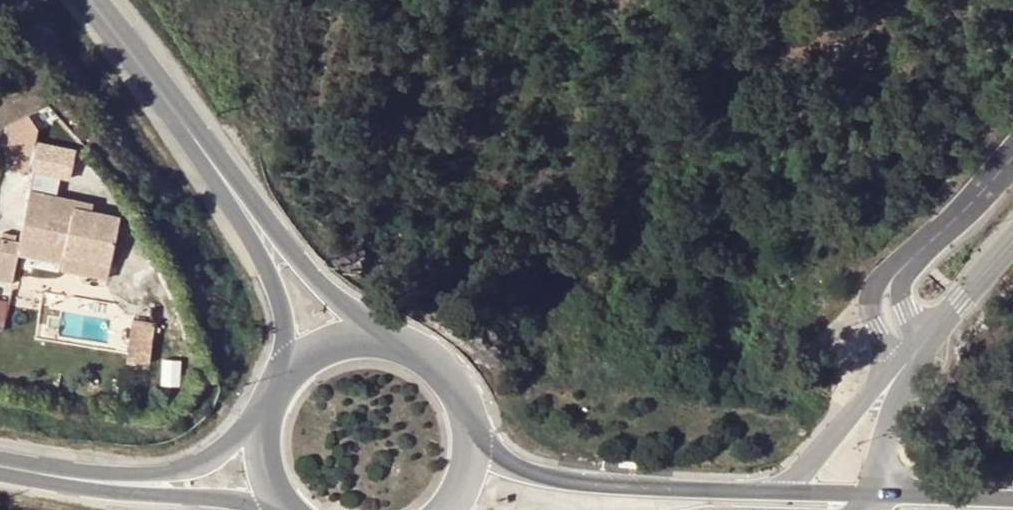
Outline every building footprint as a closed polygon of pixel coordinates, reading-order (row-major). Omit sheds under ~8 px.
[(7,166),(30,170),(39,128),(31,114),(11,124),(7,166)] [(106,259),(115,216),(74,207),(76,199),(31,189),(20,240),(0,237),(0,278),(13,281),(19,252),(63,263),(66,249),(106,259)] [(101,278),(106,259),(66,249),(63,263),(61,270),(101,278)] [(7,327),(8,297),(0,296),(0,326),(7,327)] [(127,359),(149,362),(153,336),(153,321),(133,318),(127,359)]
